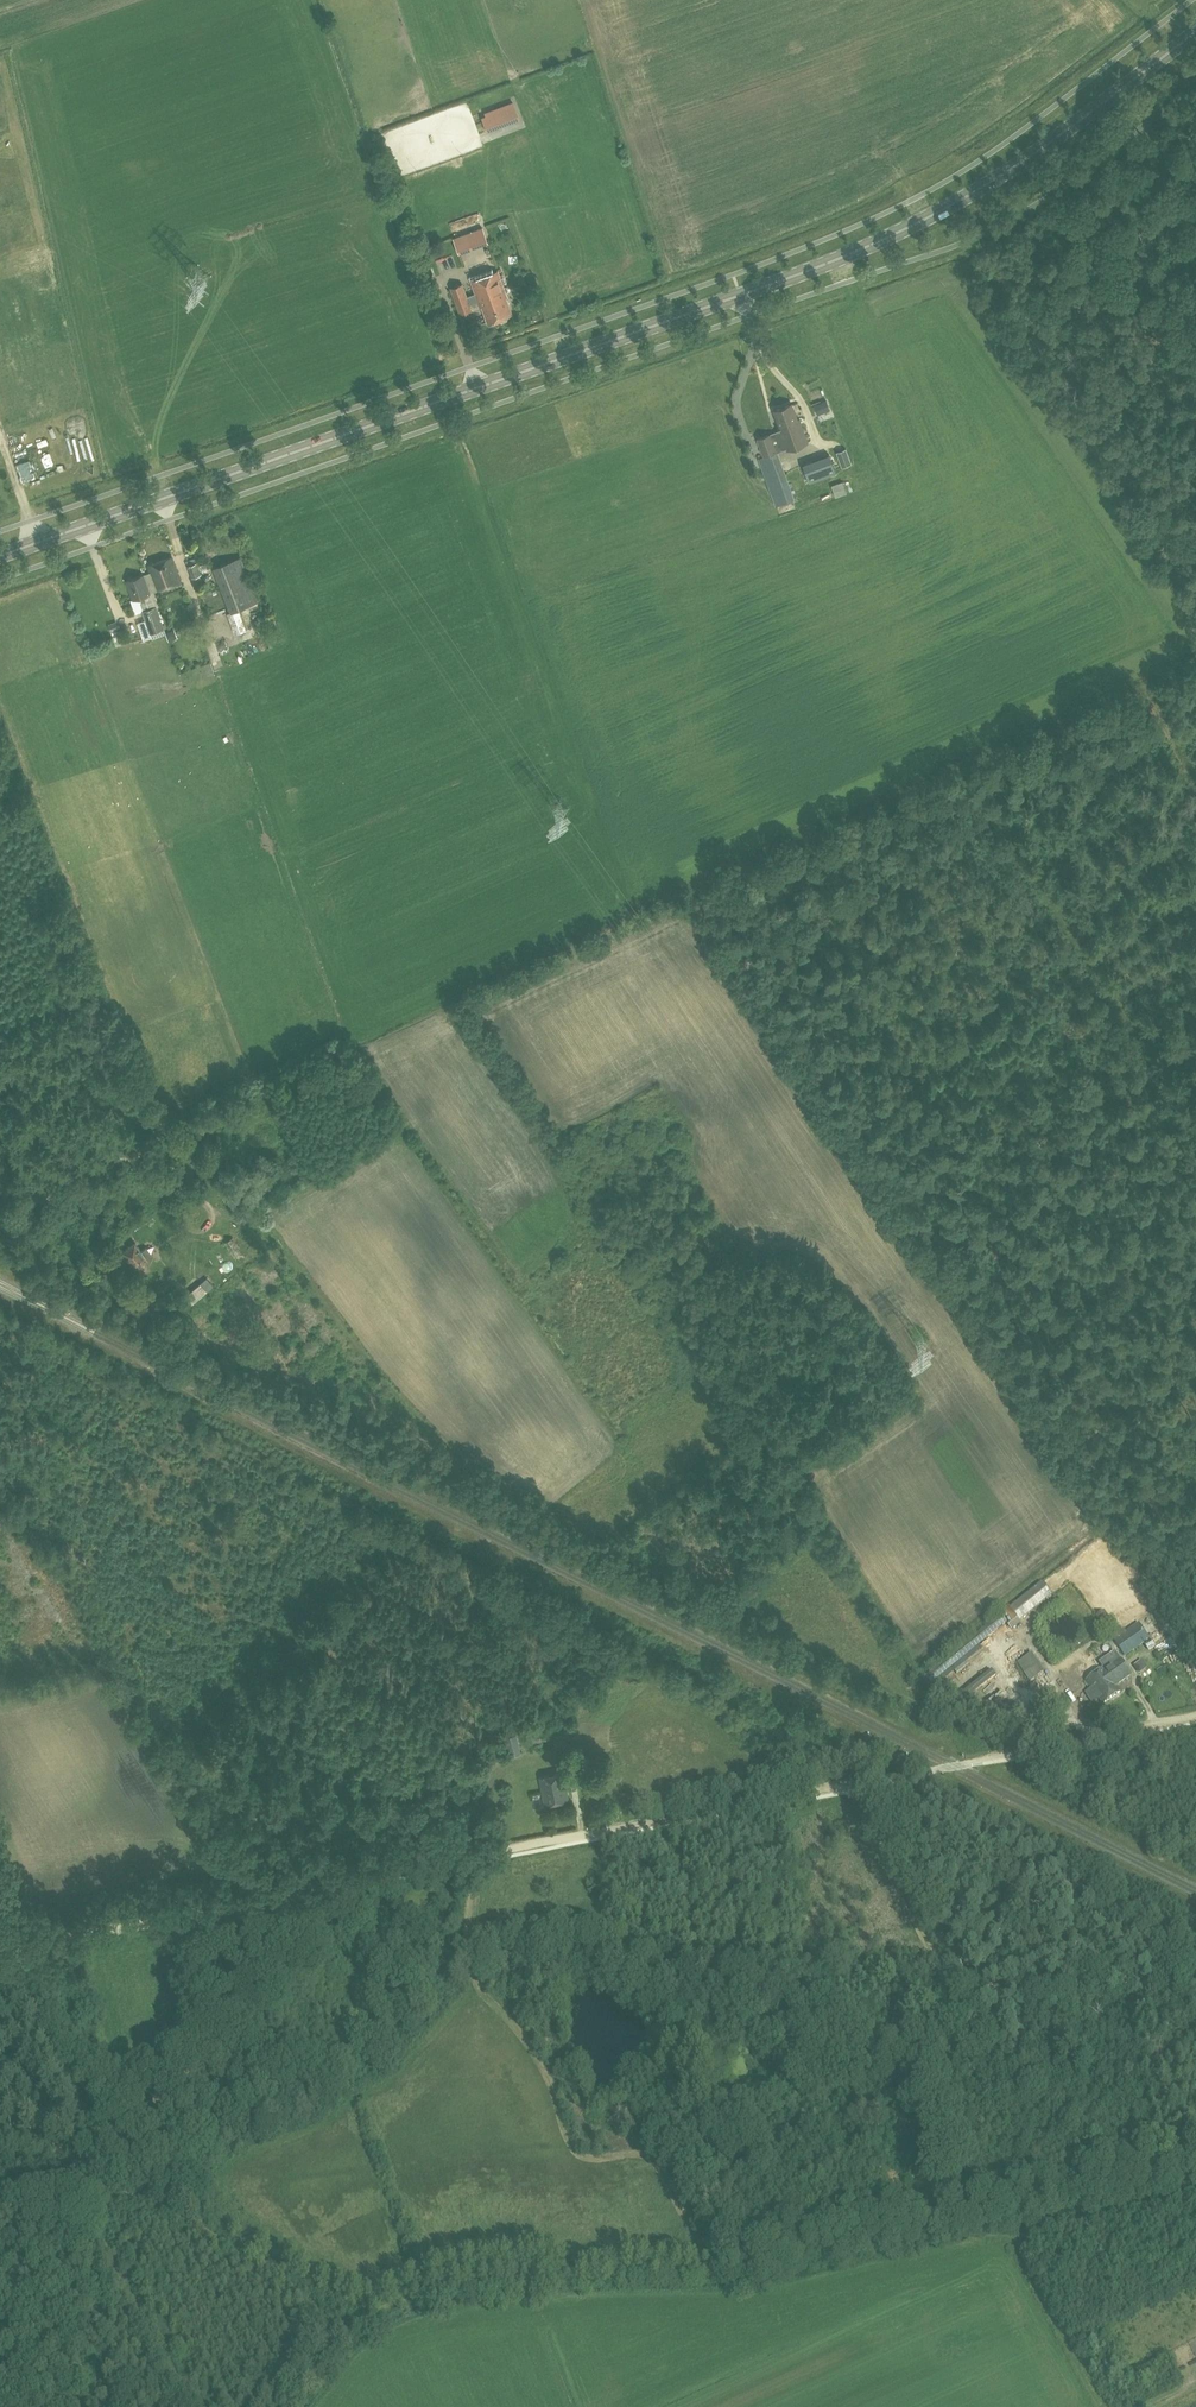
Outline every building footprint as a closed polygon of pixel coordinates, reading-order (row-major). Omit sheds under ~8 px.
[(485,115),(481,117),(487,131),(519,119),(513,102),(484,113),(485,115)] [(17,185),(14,173),(0,177),(0,191),(17,185)] [(452,220),(453,226),(463,223),(461,218),(452,220)] [(485,236),(482,228),(467,233),(470,241),(485,236)] [(511,314),(505,299),(507,298),(498,271),(471,280),(476,293),(467,297),(462,284),(451,288),(461,314),(483,306),(489,322),(511,314)] [(830,410),(827,402),(818,405),(821,413),(830,410)] [(773,497),(776,505),(794,499),(791,490),(792,490),(776,449),(785,446),(787,451),(808,443),(800,420),(799,421),(793,404),(773,411),(779,427),(778,428),(779,431),(770,435),(758,440),(764,457),(759,459),(773,497)] [(842,467),(852,464),(846,449),(836,453),(842,467)] [(803,465),(810,483),(836,473),(830,455),(803,465)] [(832,486),(835,496),(846,493),(843,482),(832,486)] [(147,594),(150,593),(157,590),(181,582),(172,557),(148,566),(151,572),(141,576),(147,594)] [(231,612),(239,609),(258,602),(241,557),(215,567),(231,612)] [(201,574),(200,572),(198,566),(195,558),(186,561),(191,578),(201,574)] [(198,566),(200,572),(207,569),(205,563),(198,566)] [(147,594),(141,576),(127,581),(133,599),(140,597),(142,603),(141,603),(147,620),(151,632),(163,628),(161,624),(150,593),(147,594)] [(201,591),(205,609),(223,604),(219,587),(201,591)] [(246,630),(239,609),(231,612),(228,613),(236,634),(246,630)] [(260,623),(270,619),(268,613),(258,617),(260,623)] [(112,632),(120,630),(116,621),(109,624),(112,632)] [(266,623),(255,626),(257,635),(268,632),(266,623)] [(123,638),(120,630),(112,632),(115,641),(123,638)] [(225,1242),(231,1251),(237,1261),(245,1256),(233,1237),(225,1242)] [(135,1242),(123,1251),(135,1268),(148,1259),(152,1256),(146,1248),(141,1251),(135,1242)] [(207,1292),(200,1284),(186,1297),(193,1305),(207,1292)] [(1009,1610),(1017,1620),(1018,1621),(1051,1595),(1042,1583),(1009,1610)] [(1104,1612),(1097,1617),(1104,1629),(1112,1625),(1104,1612)] [(1115,1640),(1125,1655),(1143,1643),(1150,1639),(1139,1623),(1115,1640)] [(1150,1639),(1143,1643),(1148,1651),(1155,1646),(1150,1639)] [(1086,1660),(1097,1654),(1094,1649),(1083,1655),(1086,1660)] [(1018,1668),(1026,1663),(1029,1667),(1036,1663),(1028,1651),(1013,1661),(1018,1668)] [(1115,1652),(1100,1662),(1104,1668),(1085,1681),(1091,1689),(1085,1693),(1093,1703),(1099,1699),(1102,1704),(1120,1692),(1115,1685),(1130,1675),(1120,1660),(1115,1652)] [(517,1734),(505,1737),(509,1756),(521,1753),(517,1734)] [(564,1773),(540,1777),(545,1805),(569,1800),(564,1773)]
